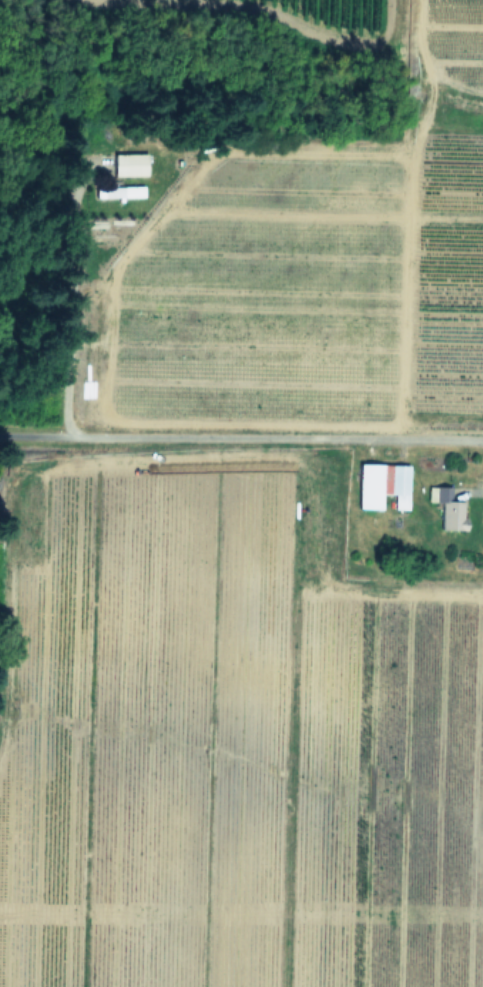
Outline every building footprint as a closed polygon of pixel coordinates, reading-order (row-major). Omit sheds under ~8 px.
[(146,176),(146,153),(113,153),(113,176),(146,176)] [(143,197),(143,187),(95,187),(95,197),(143,197)] [(408,510),(408,465),(359,464),(358,509),(382,510),(382,496),(392,496),(392,510),(408,510)] [(466,499),(450,499),(450,488),(441,488),(441,531),(466,531),(466,499)]
